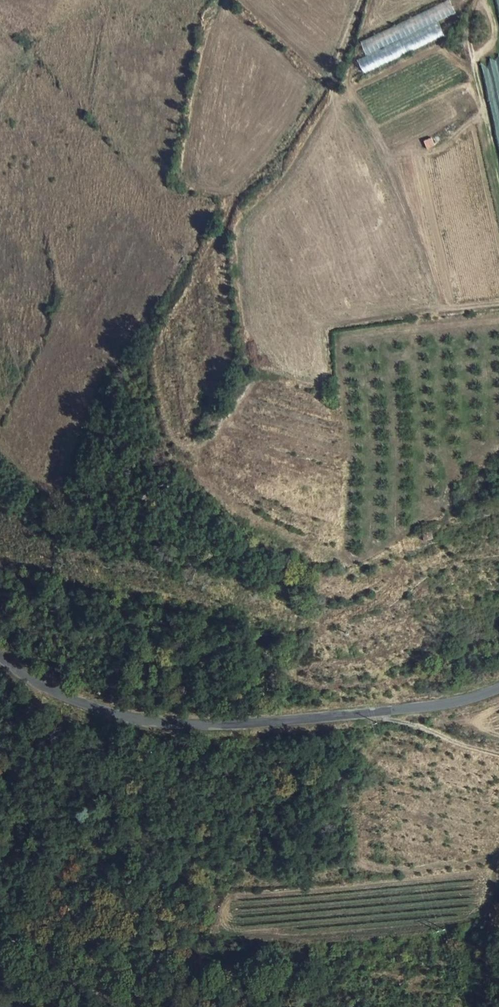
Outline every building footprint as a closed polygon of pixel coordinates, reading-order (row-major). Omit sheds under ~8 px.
[(432,140),(423,143),(427,151),(435,147),(432,140)] [(183,278),(188,269),(177,267),(175,277),(183,278)] [(247,375),(257,378),(257,369),(247,368),(247,375)]
